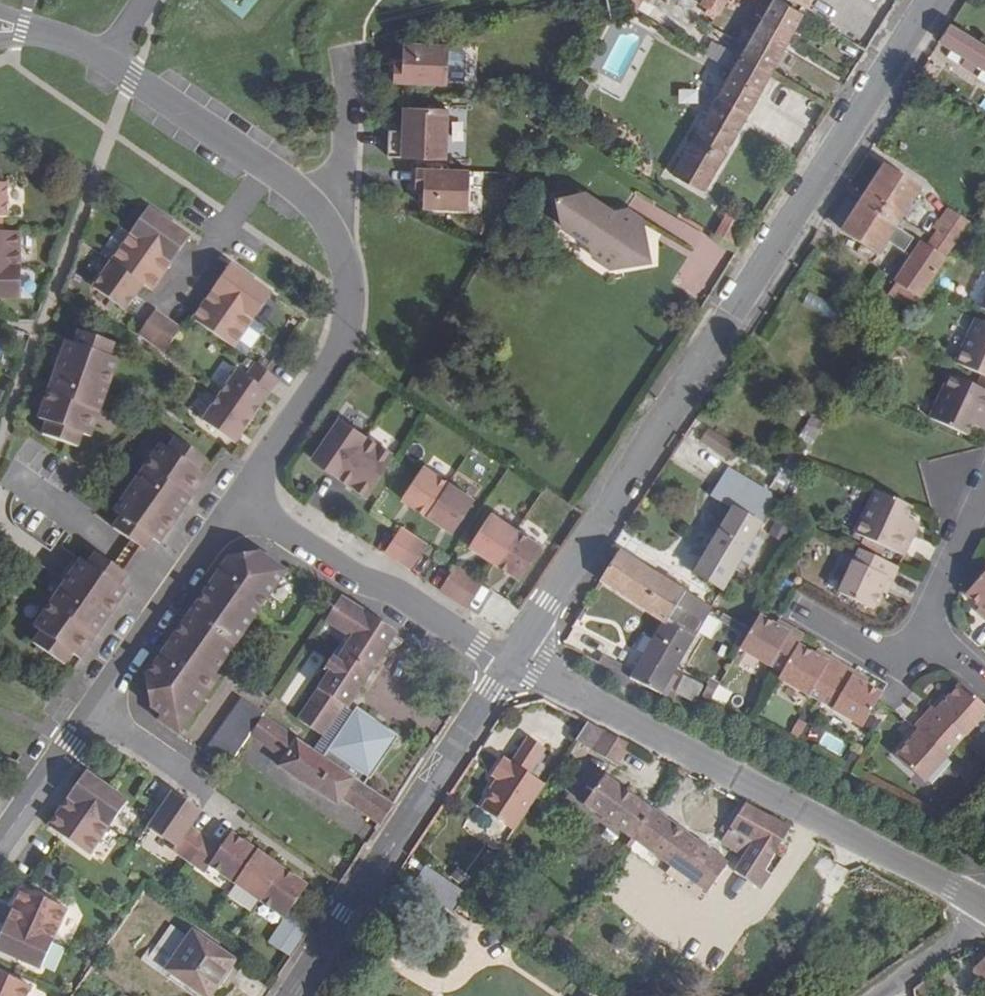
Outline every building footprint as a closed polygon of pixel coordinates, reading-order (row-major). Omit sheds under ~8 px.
[(618,1),(636,11),(642,0),(618,0),(618,1)] [(709,9),(717,15),(720,16),(729,0),(700,0),(699,2),(709,9)] [(780,0),(773,0),(746,46),(739,58),(770,74),(802,13),(780,0)] [(715,19),(717,15),(709,9),(706,14),(715,19)] [(984,68),(984,44),(952,24),(941,40),(984,68)] [(391,81),(446,83),(447,45),(404,43),(403,60),(403,66),(391,66),(391,81)] [(971,59),(960,52),(955,60),(967,67),(971,59)] [(718,96),(748,113),(770,74),(739,58),(732,71),(718,96)] [(705,191),(748,113),(718,96),(674,175),(705,191)] [(388,156),(446,158),(448,109),(405,107),(404,122),(403,130),(396,130),(389,130),(388,156)] [(863,200),(898,224),(903,217),(921,188),(886,166),(866,195),(863,200)] [(425,208),(468,209),(470,171),(415,169),(414,184),(426,185),(425,208)] [(13,233),(13,218),(19,218),(19,184),(12,184),(1,184),(1,173),(0,173),(0,233),(13,233)] [(1,184),(12,184),(12,173),(1,173),(1,184)] [(588,191),(559,197),(565,225),(593,244),(595,255),(614,268),(654,261),(650,241),(641,235),(639,227),(646,218),(629,208),(616,211),(588,191)] [(898,224),(863,200),(861,203),(842,232),(879,256),(887,243),(904,254),(914,239),(896,227),(898,224)] [(188,236),(149,208),(131,234),(170,261),(188,236)] [(936,229),(937,231),(933,236),(952,248),(970,222),(950,208),(936,229)] [(737,245),(748,226),(727,215),(716,233),(737,245)] [(650,241),(646,218),(639,227),(641,235),(650,241)] [(19,233),(13,233),(0,233),(0,268),(19,268),(19,233)] [(131,234),(111,262),(142,284),(150,290),(170,261),(131,234)] [(904,320),(929,282),(945,259),(920,243),(895,282),(895,283),(881,305),(904,320)] [(125,309),(142,284),(111,262),(93,288),(125,309)] [(233,262),(213,291),(253,319),(274,290),(233,262)] [(19,268),(0,268),(0,299),(19,299),(19,268)] [(213,291),(193,320),(233,348),(253,319),(213,291)] [(155,311),(139,333),(152,343),(168,320),(155,311)] [(168,320),(152,343),(165,352),(181,329),(168,320)] [(984,322),(964,366),(984,375),(984,322)] [(108,357),(113,344),(78,331),(74,344),(65,341),(38,419),(46,422),(41,435),(76,447),(81,434),(89,437),(117,360),(108,357)] [(879,346),(884,339),(873,331),(869,338),(879,346)] [(279,380),(256,364),(247,377),(269,393),(279,380)] [(252,418),(269,393),(247,377),(237,371),(220,396),(252,418)] [(981,387),(959,377),(939,422),(973,436),(978,425),(984,428),(984,389),(981,387)] [(234,443),(252,418),(220,396),(202,420),(234,443)] [(338,475),(366,435),(341,418),(313,458),(338,475)] [(706,429),(700,442),(728,457),(734,443),(706,429)] [(792,455),(803,461),(816,438),(805,432),(792,455)] [(189,465),(197,454),(167,433),(158,444),(151,439),(104,507),(112,511),(104,523),(134,544),(142,532),(150,538),(197,470),(189,465)] [(391,453),(366,435),(338,475),(364,492),(391,453)] [(781,492),(793,471),(783,465),(771,486),(781,492)] [(401,500),(427,517),(448,484),(423,467),(401,500)] [(448,484),(427,517),(452,533),(474,501),(448,484)] [(862,534),(912,557),(923,532),(918,530),(922,522),(914,519),(919,508),(882,490),(862,534)] [(771,514),(742,497),(735,510),(764,527),(767,529),(775,517),(771,514)] [(735,510),(733,509),(704,558),(726,573),(718,589),(724,593),(764,527),(735,510)] [(470,545),(496,562),(517,529),(492,512),(470,545)] [(923,532),(927,525),(922,522),(918,530),(923,532)] [(398,561),(413,538),(399,529),(384,552),(398,561)] [(496,562),(521,579),(542,546),(517,529),(496,562)] [(411,569),(426,547),(413,538),(398,561),(411,569)] [(714,609),(621,550),(617,555),(601,581),(664,623),(633,674),(602,658),(599,663),(663,695),(714,609)] [(906,570),(869,552),(865,552),(845,594),(880,611),(889,592),(894,581),(900,583),(906,570)] [(219,675),(290,572),(262,553),(233,558),(148,678),(152,710),(163,718),(160,722),(182,738),(224,677),(219,675)] [(103,589),(111,578),(80,557),(73,568),(65,563),(18,630),(26,635),(18,647),(48,668),(56,657),(64,662),(110,595),(103,589)] [(718,589),(726,573),(704,558),(695,574),(718,589)] [(453,597),(468,575),(455,566),(440,588),(453,597)] [(466,606),(482,583),(468,575),(453,597),(466,606)] [(972,593),(984,605),(984,579),(972,593)] [(900,583),(894,581),(889,592),(894,594),(900,583)] [(496,597),(487,621),(507,629),(517,605),(496,597)] [(355,716),(348,711),(394,639),(397,634),(344,599),(327,623),(351,638),(298,719),(324,736),(314,751),(364,784),(367,779),(371,782),(400,738),(358,711),(355,716)] [(748,638),(753,631),(722,614),(719,620),(748,638)] [(748,638),(743,646),(791,674),(806,647),(813,635),(799,628),(796,633),(785,627),(762,614),(753,631),(748,638)] [(785,627),(796,633),(799,628),(788,622),(785,627)] [(607,642),(602,651),(626,663),(630,653),(607,642)] [(791,674),(787,680),(829,703),(851,664),(838,658),(835,663),(823,656),(806,647),(791,674)] [(823,656),(835,663),(838,658),(826,650),(823,656)] [(851,664),(829,703),(872,726),(887,700),(889,694),(873,685),(861,678),(864,672),(851,664)] [(864,672),(861,678),(873,685),(876,678),(864,672)] [(695,704),(704,687),(684,677),(676,693),(695,704)] [(931,714),(964,743),(984,718),(984,699),(966,683),(954,698),(944,708),(940,704),(931,714)] [(940,704),(944,708),(954,698),(948,693),(940,704)] [(208,755),(229,770),(253,736),(264,718),(242,703),(208,755)] [(921,725),(926,729),(917,740),(903,755),(932,779),(964,743),(931,714),(921,725)] [(314,751),(264,718),(253,736),(283,758),(279,765),(338,806),(343,800),(381,826),(395,805),(364,784),(314,751)] [(917,740),(926,729),(921,725),(911,736),(917,740)] [(616,765),(632,743),(607,730),(593,751),(616,765)] [(480,813),(514,835),(544,789),(527,778),(544,753),(526,742),(509,767),(501,762),(490,779),(498,784),(480,813)] [(70,798),(110,826),(129,802),(88,774),(70,798)] [(652,807),(606,774),(584,805),(630,838),(652,807)] [(190,827),(201,811),(173,792),(149,828),(177,846),(190,827)] [(52,823),(92,851),(110,826),(70,798),(52,823)] [(739,800),(721,830),(726,834),(746,803),(739,800)] [(720,843),(745,857),(736,870),(740,872),(757,884),(764,888),(773,872),(767,868),(792,827),(746,803),(726,834),(720,843)] [(630,838),(708,894),(708,893),(728,864),(729,863),(652,807),(630,838)] [(174,850),(189,861),(205,838),(190,827),(177,846),(174,850)] [(258,851),(232,833),(221,849),(210,865),(236,883),(258,851)] [(210,865),(221,849),(205,838),(189,861),(205,871),(210,865)] [(261,901),(283,868),(258,851),(236,883),(261,901)] [(708,893),(719,901),(740,872),(736,870),(728,864),(708,893)] [(454,913),(467,895),(425,867),(414,885),(454,913)] [(305,943),(315,927),(291,911),(308,886),(283,868),(261,901),(286,918),(280,927),(305,943)] [(66,914),(21,893),(9,921),(53,942),(66,914)] [(429,972),(454,933),(430,917),(404,956),(429,972)] [(9,921),(0,940),(0,951),(41,970),(53,942),(9,921)] [(142,962),(159,972),(184,932),(167,922),(142,962)] [(294,959),(305,943),(280,927),(270,943),(294,959)] [(234,961),(194,933),(167,970),(205,995),(209,995),(234,961)] [(973,971),(984,982),(984,958),(973,971)] [(32,987),(0,973),(0,995),(28,995),(32,987)]
